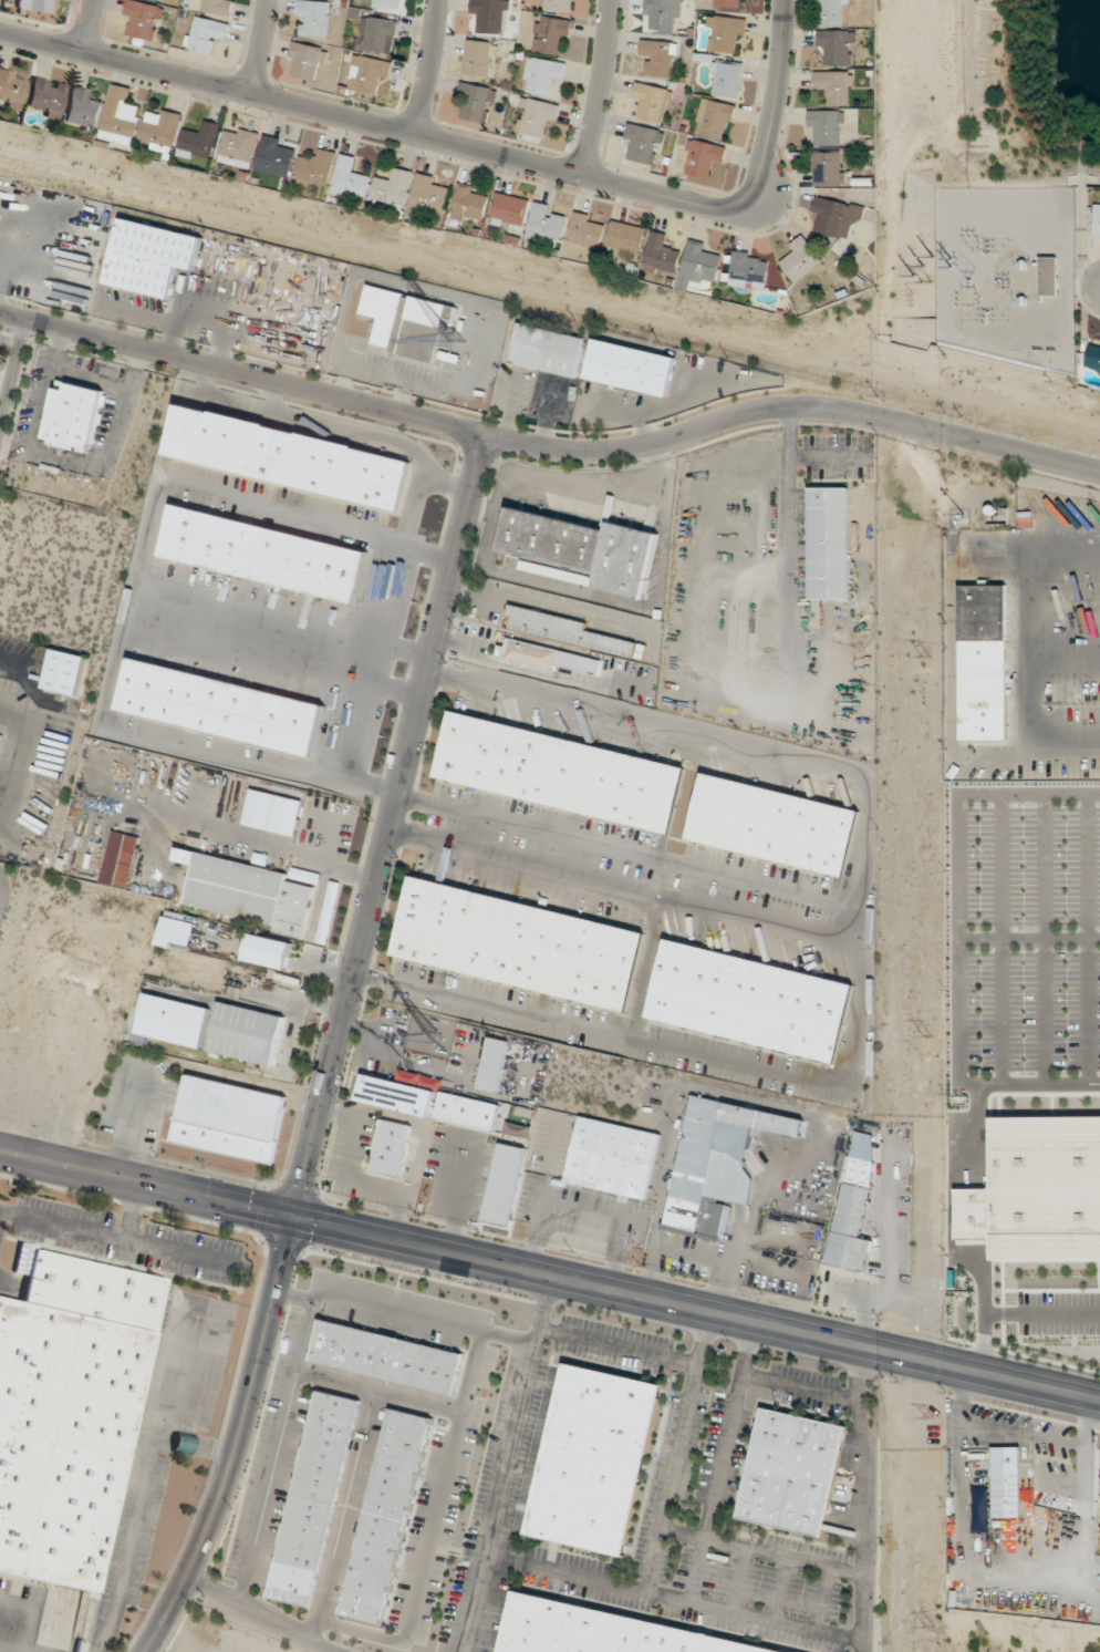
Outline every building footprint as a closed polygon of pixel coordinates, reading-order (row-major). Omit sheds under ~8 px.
[(18,9),(55,13),(56,0),(19,0),(18,9)] [(128,35),(156,42),(164,7),(132,0),(128,0),(124,17),(132,18),(128,35)] [(189,8),(231,17),(234,0),(191,0),(189,8)] [(332,2),(298,0),(297,14),(307,16),(305,24),(301,23),(300,35),(329,38),(332,2)] [(472,19),(478,19),(478,33),(507,33),(507,0),(472,0),(472,19)] [(543,11),(573,11),(573,0),(543,0),(543,11)] [(645,18),(650,18),(650,30),(679,30),(679,0),(645,0),(645,18)] [(817,26),(848,26),(848,0),(817,0),(817,26)] [(230,23),(192,15),(185,47),(212,54),(216,34),(227,36),(230,23)] [(392,56),(397,21),(363,15),(358,51),(392,56)] [(571,20),(538,15),(532,51),(557,55),(558,44),(567,45),(571,20)] [(707,51),(734,51),(734,42),(744,42),(745,17),(708,16),(707,51)] [(817,30),(817,44),(827,44),(827,66),(855,66),(855,30),(817,30)] [(495,43),(467,39),(463,73),(490,76),(495,43)] [(676,41),(641,41),(641,55),(648,55),(648,75),(675,75),(676,41)] [(316,80),(321,47),(293,42),(288,75),(316,80)] [(380,83),(387,84),(392,63),(355,54),(347,88),(377,95),(380,83)] [(528,56),(523,91),(550,95),(552,83),(563,84),(566,63),(528,56)] [(710,95),(741,97),(743,63),(712,61),(710,95)] [(20,104),(27,76),(0,69),(0,99),(20,104)] [(853,105),(853,72),(814,72),(814,93),(826,93),(826,105),(853,105)] [(66,85),(33,77),(25,110),(58,118),(66,85)] [(459,117),(489,123),(495,89),(466,83),(459,117)] [(641,101),(639,119),(665,122),(670,88),(636,83),(633,100),(641,101)] [(134,89),(113,84),(100,137),(134,145),(143,105),(131,102),(134,89)] [(93,92),(72,87),(62,122),(96,131),(104,104),(91,100),(93,92)] [(550,137),(555,103),(521,97),(516,132),(550,137)] [(695,134),(727,141),(735,105),(703,98),(695,134)] [(148,107),(140,144),(174,151),(182,114),(148,107)] [(817,133),(817,146),(842,146),(842,110),(808,110),(808,133),(817,133)] [(184,128),(178,154),(212,162),(221,124),(200,119),(197,131),(184,128)] [(624,145),(632,147),(629,158),(657,165),(665,132),(629,123),(624,145)] [(251,169),(260,135),(228,126),(219,160),(251,169)] [(256,169),(290,178),(297,152),(284,148),(286,140),(264,135),(256,169)] [(687,174),(711,179),(713,167),(722,169),(727,146),(694,140),(687,174)] [(337,151),(317,148),(315,158),(300,155),(296,180),(331,186),(337,151)] [(814,185),(844,185),(844,152),(814,152),(814,185)] [(334,192),(368,198),(372,173),(355,170),(357,157),(341,154),(334,192)] [(407,208),(414,171),(393,166),(390,177),(377,175),(372,201),(407,208)] [(444,216),(451,188),(441,186),(443,178),(419,172),(410,208),(444,216)] [(483,223),(489,190),(459,184),(453,217),(483,223)] [(531,199),(497,192),(490,224),(523,231),(531,199)] [(815,233),(836,239),(846,203),(816,196),(812,214),(820,216),(815,233)] [(561,244),(566,218),(555,216),(557,206),(535,202),(528,238),(561,244)] [(607,219),(576,212),(568,243),(600,250),(607,219)] [(204,237),(123,217),(107,282),(170,297),(178,265),(196,269),(204,237)] [(606,247),(640,256),(648,229),(614,219),(606,247)] [(682,249),(668,246),(670,235),(652,231),(643,269),(675,276),(682,249)] [(783,252),(787,257),(780,263),(796,283),(823,262),(803,236),(783,252)] [(709,244),(688,240),(678,289),(689,291),(691,280),(716,285),(722,257),(707,255),(709,244)] [(769,254),(732,253),(731,286),(767,288),(769,254)] [(1056,257),(1040,257),(1040,296),(1056,296),(1056,257)] [(435,362),(435,359),(460,364),(462,355),(449,352),(458,305),(367,287),(362,315),(377,318),(371,350),(435,362)] [(511,364),(579,378),(587,337),(519,323),(511,364)] [(678,356),(595,338),(586,380),(669,398),(678,356)] [(1090,345),(1086,368),(1099,371),(1099,347),(1090,345)] [(44,442),(92,452),(104,390),(57,380),(44,442)] [(165,458),(400,511),(412,458),(177,405),(165,458)] [(850,487),(808,487),(808,600),(850,600),(850,487)] [(1036,520),(1036,493),(1021,493),(1021,520),(1036,520)] [(369,553),(176,503),(163,555),(355,603),(369,553)] [(594,589),(643,599),(657,532),(609,522),(608,529),(510,508),(501,552),(597,573),(594,589)] [(1007,585),(958,585),(961,739),(1008,739),(1007,585)] [(633,656),(637,642),(585,631),(587,621),(511,606),(506,630),(633,656)] [(500,659),(557,671),(558,667),(600,676),(603,659),(504,639),(500,659)] [(43,689),(76,696),(85,655),(41,646),(36,667),(47,669),(43,689)] [(325,705),(132,657),(120,709),(312,757),(325,705)] [(1054,692),(1071,692),(1071,677),(1054,677),(1054,692)] [(686,768),(453,711),(437,776),(670,834),(686,768)] [(861,812),(704,773),(688,838),(845,877),(861,812)] [(303,801),(278,795),(269,831),(295,837),(303,801)] [(140,836),(113,830),(101,884),(127,890),(140,836)] [(288,873),(177,848),(175,860),(193,864),(184,905),(274,925),(272,932),(302,939),(313,887),(286,881),(288,873)] [(413,876),(646,933),(626,1012),(393,954),(413,876)] [(292,942),(251,933),(245,959),(286,969),(292,942)] [(667,939),(648,1016),(834,1063),(853,985),(667,939)] [(211,1008),(148,992),(138,1032),(201,1047),(211,1008)] [(284,1016),(220,1001),(208,1050),(272,1066),(284,1016)] [(497,1092),(511,1042),(491,1037),(478,1087),(497,1092)] [(358,1101),(432,1118),(438,1089),(443,1090),(445,1080),(400,1070),(397,1081),(364,1074),(358,1101)] [(288,1094),(187,1076),(174,1145),(275,1163),(288,1094)] [(501,1105),(444,1091),(437,1117),(495,1130),(501,1105)] [(1056,1102),(1056,1153),(1099,1153),(1099,1102),(1056,1102)] [(662,1135),(581,1116),(567,1180),(646,1199),(662,1135)] [(412,1124),(381,1119),(371,1173),(402,1179),(412,1124)] [(529,1130),(509,1124),(507,1132),(527,1138),(529,1130)] [(828,1265),(866,1272),(872,1240),(861,1238),(880,1136),(853,1131),(828,1265)] [(718,1241),(697,1236),(716,1150),(730,1154),(746,1167),(754,1178),(749,1205),(727,1201),(718,1241)] [(94,1593),(0,1572),(0,1297),(22,1302),(28,1276),(12,1272),(20,1242),(33,1246),(32,1249),(165,1279),(94,1593)] [(463,1354),(322,1319),(311,1361),(453,1397),(463,1354)] [(664,1385),(568,1363),(528,1535),(624,1557),(664,1385)] [(361,1401),(319,1391),(269,1597),(310,1607),(361,1401)] [(820,1537),(848,1427),(765,1407),(737,1517),(820,1537)] [(433,1418),(391,1408),(340,1614),(382,1625),(433,1418)] [(1019,1447),(992,1447),(992,1518),(1019,1518),(1019,1447)] [(516,1589),(502,1651),(787,1651),(516,1589)]
